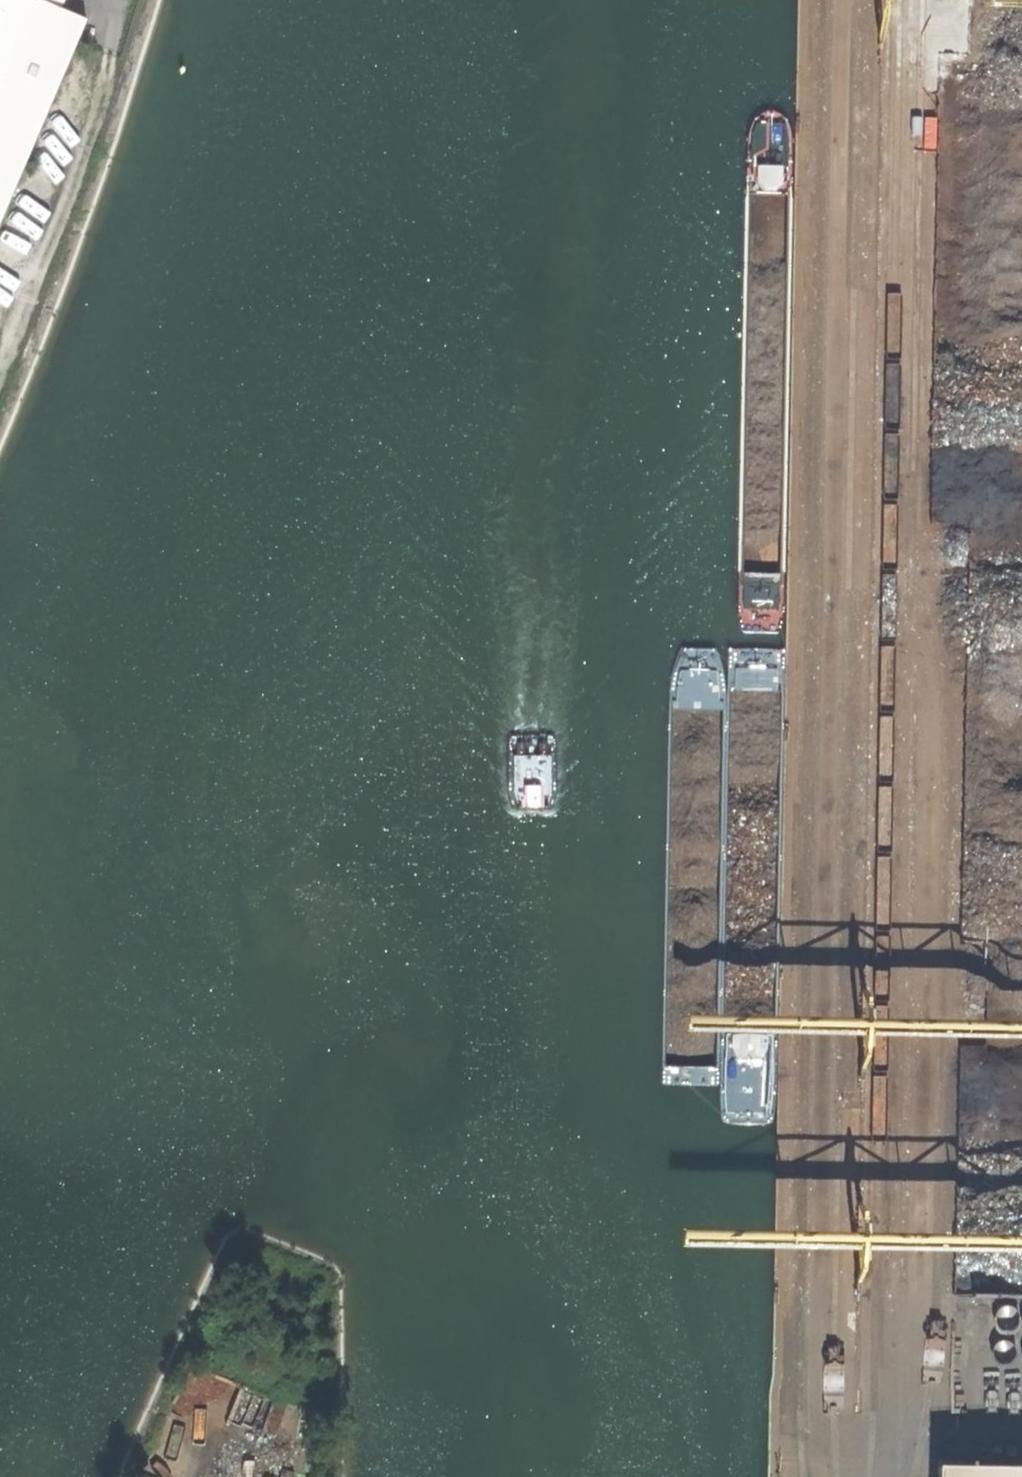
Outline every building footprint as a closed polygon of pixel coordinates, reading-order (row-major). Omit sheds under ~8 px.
[(66,23),(60,5),(63,0),(0,0),(0,179),(66,23)]
